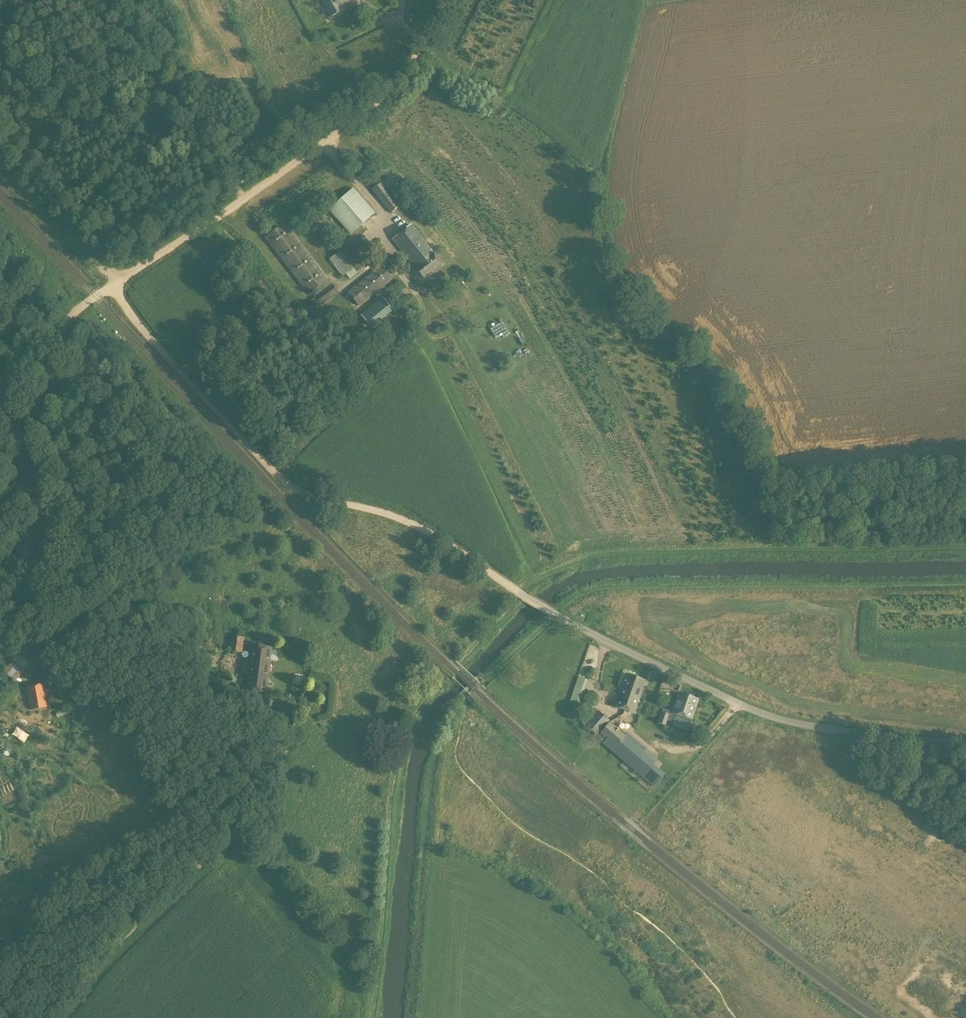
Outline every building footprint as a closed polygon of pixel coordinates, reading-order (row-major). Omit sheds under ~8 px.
[(345,10),(339,0),(321,0),(331,18),(345,10)] [(345,10),(358,2),(357,0),(339,0),(345,10)] [(399,206),(380,183),(372,189),(390,213),(396,208),(399,206)] [(351,234),(374,214),(352,189),(329,209),(351,234)] [(264,238),(309,294),(328,279),(284,223),(264,238)] [(433,254),(411,225),(392,239),(403,253),(423,279),(442,264),(434,254),(433,254)] [(353,268),(354,268),(341,250),(329,260),(342,277),(346,274),(349,279),(357,273),(353,268)] [(347,292),(358,306),(392,280),(382,265),(347,292)] [(316,296),(323,305),(338,293),(331,284),(316,296)] [(376,301),(360,316),(368,326),(385,311),(376,301)] [(490,330),(492,336),(505,333),(503,327),(490,330)] [(184,643),(192,646),(195,634),(187,632),(184,643)] [(206,637),(196,634),(192,646),(202,649),(206,637)] [(242,652),(244,638),(230,636),(228,651),(242,652)] [(205,642),(203,649),(215,652),(217,645),(205,642)] [(271,649),(249,645),(248,649),(250,652),(245,690),(265,693),(271,649)] [(53,662),(42,669),(47,676),(58,669),(53,662)] [(2,673),(14,681),(21,672),(9,663),(2,673)] [(639,698),(645,681),(626,674),(621,689),(620,689),(614,706),(635,714),(640,698),(639,698)] [(570,701),(579,704),(580,702),(587,680),(578,677),(570,701)] [(43,684),(26,687),(30,710),(47,707),(43,684)] [(662,712),(659,721),(658,724),(664,725),(665,723),(677,728),(681,716),(691,719),(698,700),(678,693),(670,715),(668,714),(668,713),(662,712)] [(71,712),(80,710),(79,701),(69,703),(71,712)] [(55,708),(57,718),(68,715),(66,705),(55,708)] [(609,720),(595,708),(582,723),(596,735),(609,720)] [(609,723),(600,733),(605,738),(602,742),(605,745),(609,741),(616,747),(612,751),(654,787),(665,774),(653,764),(657,759),(627,733),(625,736),(609,723)] [(12,730),(16,745),(25,742),(20,728),(12,730)]
